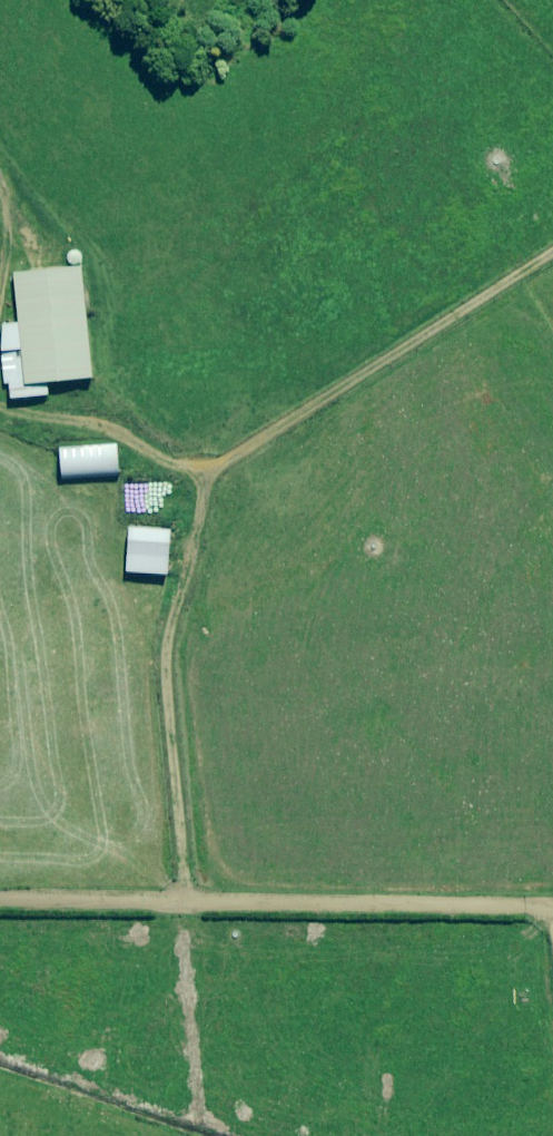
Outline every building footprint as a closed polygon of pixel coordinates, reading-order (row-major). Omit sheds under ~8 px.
[(91,378),(81,267),(14,273),(19,324),(3,325),(6,384),(9,383),(11,399),(48,395),(47,382),(91,378)] [(119,474),(117,445),(60,449),(62,478),(119,474)] [(170,531),(129,528),(127,572),(167,574),(170,531)]
